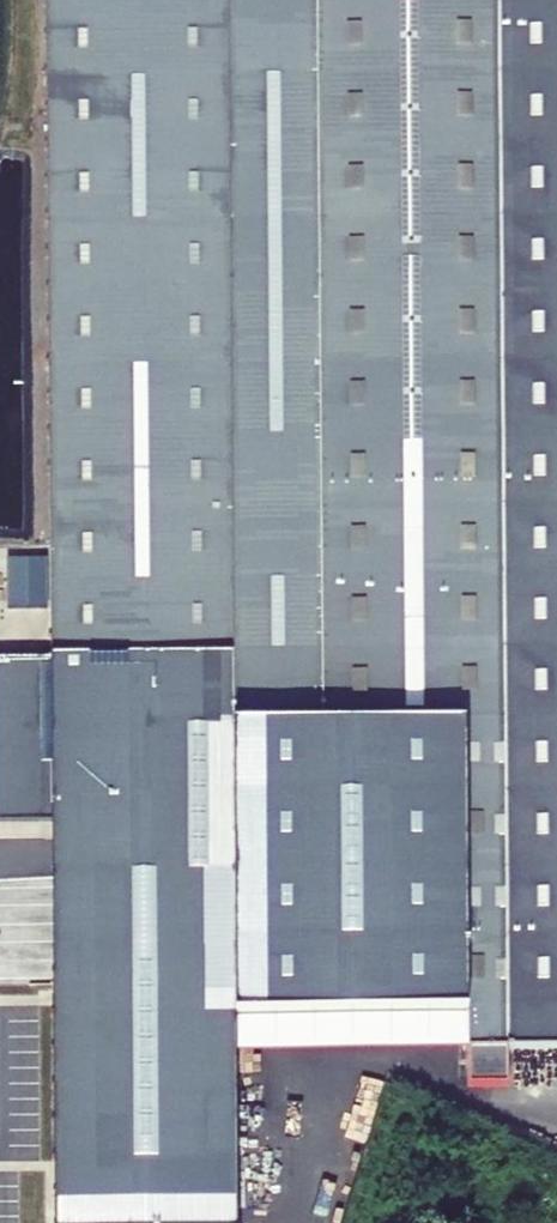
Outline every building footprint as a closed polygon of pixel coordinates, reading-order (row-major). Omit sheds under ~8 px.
[(331,1018),(332,1055),(473,1052),(474,1088),(514,1087),(513,1051),(556,1051),(556,0),(49,0),(50,157),(55,553),(56,663),(0,664),(0,827),(79,826),(81,987),(57,987),(61,1222),(245,1222),(242,1020),(331,1018)]
